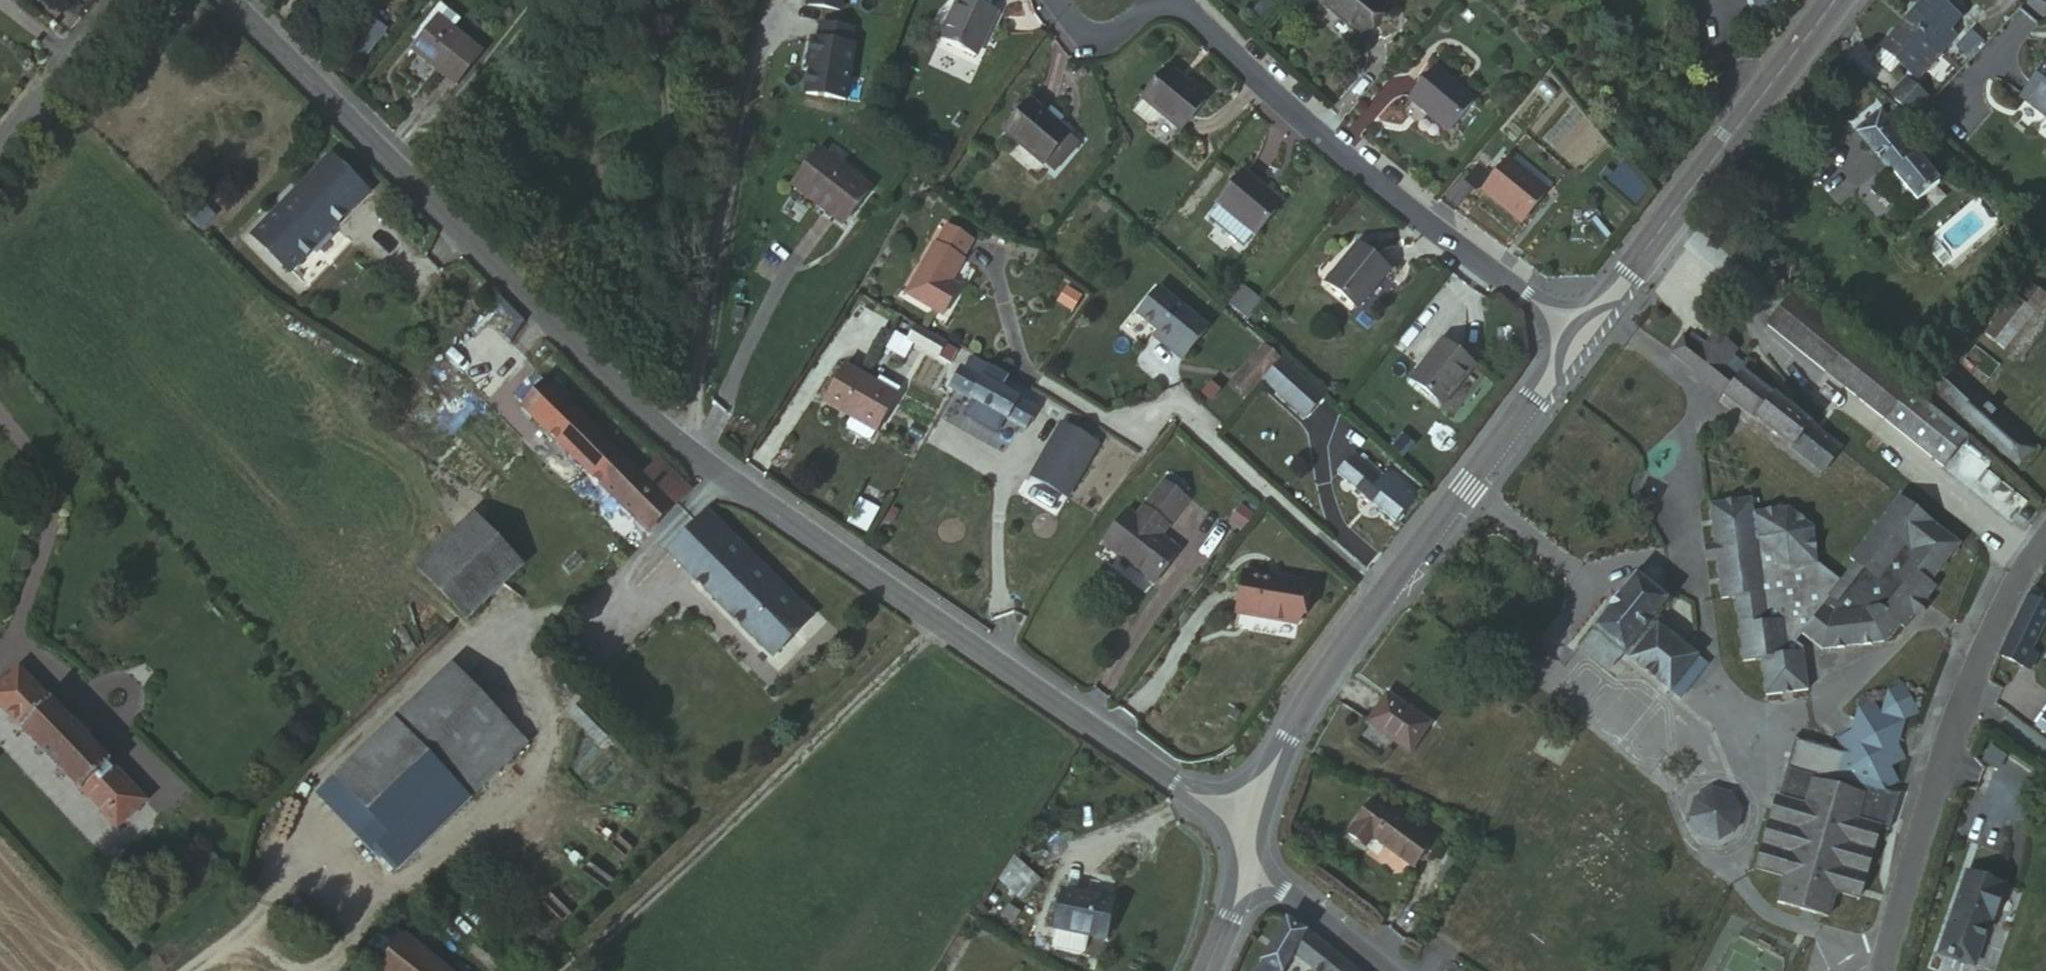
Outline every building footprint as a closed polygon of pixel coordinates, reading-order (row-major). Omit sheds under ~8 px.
[(810,8),(843,13),(845,0),(811,0),(810,8)] [(1363,0),(1303,0),(1340,33),(1366,3),(1363,0)] [(1925,52),(1936,37),(1931,32),(1940,20),(1919,0),(1910,0),(1890,22),(1925,52)] [(956,68),(976,23),(946,8),(925,54),(956,68)] [(1968,41),(1982,24),(1974,16),(1959,33),(1968,41)] [(373,18),(348,49),(364,62),(389,30),(373,18)] [(1911,69),(1925,52),(1890,22),(1865,49),(1882,64),(1893,74),(1904,62),(1911,69)] [(392,58),(437,96),(464,64),(419,24),(392,58)] [(803,56),(797,55),(791,108),(833,113),(839,60),(836,61),(838,45),(805,41),(803,56)] [(1882,64),(1865,49),(1857,56),(1857,61),(1872,74),(1875,73),(1882,64)] [(2040,60),(2010,97),(2045,128),(2045,66),(2040,60)] [(1193,96),(1150,62),(1126,95),(1128,97),(1120,110),(1141,128),(1152,113),(1170,128),(1193,96)] [(1901,82),(1911,69),(1904,62),(1893,74),(1901,82)] [(1443,114),(1411,75),(1381,100),(1414,141),(1443,114)] [(1910,102),(1890,84),(1877,100),(1896,117),(1910,102)] [(1029,169),(1031,167),(1052,144),(1054,141),(1045,132),(1052,124),(1041,112),(1033,120),(1020,107),(994,135),(1029,169)] [(1876,180),(1900,209),(1923,189),(1860,116),(1837,136),(1876,180)] [(1052,144),(1031,167),(1041,178),(1062,154),(1052,144)] [(921,173),(929,160),(918,152),(909,164),(921,173)] [(808,214),(827,232),(855,202),(811,157),(782,188),(808,214)] [(264,211),(299,248),(353,197),(318,160),(264,211)] [(1636,207),(1651,190),(1623,164),(1607,180),(1636,207)] [(1268,203),(1236,172),(1207,204),(1239,236),(1268,203)] [(1491,244),(1515,213),(1476,179),(1452,211),(1491,244)] [(1889,218),(1900,209),(1876,180),(1864,189),(1889,218)] [(271,275),(299,248),(264,211),(237,237),(271,275)] [(931,233),(920,250),(946,267),(956,249),(931,233)] [(2016,258),(2026,246),(2019,240),(2009,252),(2016,258)] [(1377,274),(1346,248),(1315,287),(1345,313),(1377,274)] [(946,267),(920,250),(889,302),(926,324),(945,295),(934,287),(946,267)] [(1058,304),(1076,312),(1084,296),(1066,288),(1058,304)] [(1241,309),(1226,295),(1215,309),(1230,324),(1241,309)] [(1760,330),(1823,376),(1826,372),(1846,344),(1784,296),(1760,330)] [(1139,346),(1168,370),(1192,335),(1150,297),(1130,326),(1144,338),(1139,346)] [(2042,326),(2009,298),(1969,347),(1988,362),(1992,357),(2007,371),(2042,326)] [(1683,336),(1671,351),(1724,391),(1720,402),(1820,477),(1841,448),(1815,428),(1821,420),(1742,360),(1748,351),(1725,334),(1709,355),(1683,336)] [(929,352),(902,335),(895,349),(922,364),(929,352)] [(1846,344),(1826,372),(1944,467),(1970,434),(1846,344)] [(1262,363),(1248,350),(1231,369),(1246,383),(1262,363)] [(1456,376),(1424,350),(1394,390),(1425,415),(1456,376)] [(1287,422),(1305,403),(1262,363),(1246,383),(1287,422)] [(958,367),(952,378),(970,388),(975,378),(958,367)] [(2024,469),(2041,449),(1952,367),(1934,389),(2024,469)] [(1246,383),(1231,369),(1215,389),(1229,403),(1246,383)] [(829,419),(857,437),(877,402),(831,372),(811,407),(829,419)] [(941,398),(1009,439),(1021,417),(985,396),(990,386),(975,378),(970,388),(952,378),(941,398)] [(618,472),(527,380),(503,406),(622,524),(664,480),(634,453),(618,472)] [(1037,406),(1042,397),(1012,381),(1007,390),(1037,406)] [(1018,444),(1029,422),(1021,417),(1009,439),(1018,444)] [(1070,500),(1100,443),(1059,422),(1030,480),(1070,500)] [(1380,524),(1402,497),(1374,474),(1369,479),(1353,464),(1349,469),(1339,459),(1324,477),(1380,524)] [(1145,540),(1172,502),(1148,485),(1122,523),(1110,514),(1086,549),(1138,588),(1161,553),(1145,540)] [(1753,493),(1707,502),(1721,600),(1732,598),(1742,661),(1759,662),(1766,697),(1809,691),(1803,651),(1796,644),(1800,636),(1825,653),(1895,645),(1963,547),(1908,502),(1838,571),(1817,557),(1815,524),(1793,504),(1755,505),(1753,493)] [(509,567),(460,517),(404,571),(454,621),(509,567)] [(659,557),(762,660),(794,628),(692,524),(659,557)] [(1673,597),(1636,570),(1593,626),(1628,655),(1657,618),(1673,597)] [(1282,630),(1289,591),(1232,581),(1225,622),(1282,630)] [(2042,611),(2020,601),(1989,666),(2011,677),(2042,611)] [(1593,626),(1582,648),(1613,674),(1628,655),(1593,626)] [(1709,660),(1702,652),(1671,691),(1681,698),(1709,660)] [(131,802),(77,742),(83,736),(72,722),(63,729),(8,670),(0,678),(0,721),(104,830),(131,802)] [(1847,752),(1841,775),(1888,788),(1906,721),(1920,715),(1906,683),(1861,704),(1847,752)] [(387,874),(512,751),(451,684),(321,809),(377,863),(387,874)] [(1394,759),(1412,731),(1370,699),(1351,727),(1394,759)] [(2037,724),(2045,732),(2045,712),(2037,724)] [(1886,824),(1894,795),(1841,775),(1847,752),(1796,737),(1781,792),(1802,799),(1809,775),(1864,792),(1856,815),(1886,824)] [(526,765),(512,751),(387,874),(372,889),(385,903),(526,765)] [(1802,799),(1781,792),(1758,865),(1785,874),(1776,902),(1828,918),(1840,880),(1866,888),(1886,824),(1856,815),(1864,792),(1809,775),(1802,799)] [(1714,789),(1697,798),(1693,817),(1701,832),(1719,837),(1737,826),(1740,808),(1732,793),(1714,789)] [(1413,851),(1353,808),(1328,846),(1347,863),(1357,849),(1395,877),(1413,851)] [(1970,869),(1942,949),(1976,961),(2003,881),(1970,869)] [(1010,905),(1027,886),(1012,873),(996,893),(1010,905)] [(1078,944),(1092,946),(1097,908),(1048,901),(1042,939),(1078,944)] [(1297,970),(1330,970),(1299,946),(1273,928),(1247,970),(1272,970),(1281,958),(1297,970)] [(393,938),(365,970),(366,970),(432,970),(393,938)] [(1039,960),(1075,966),(1078,944),(1042,939),(1039,960)] [(1089,968),(1092,946),(1078,944),(1075,966),(1089,968)]
